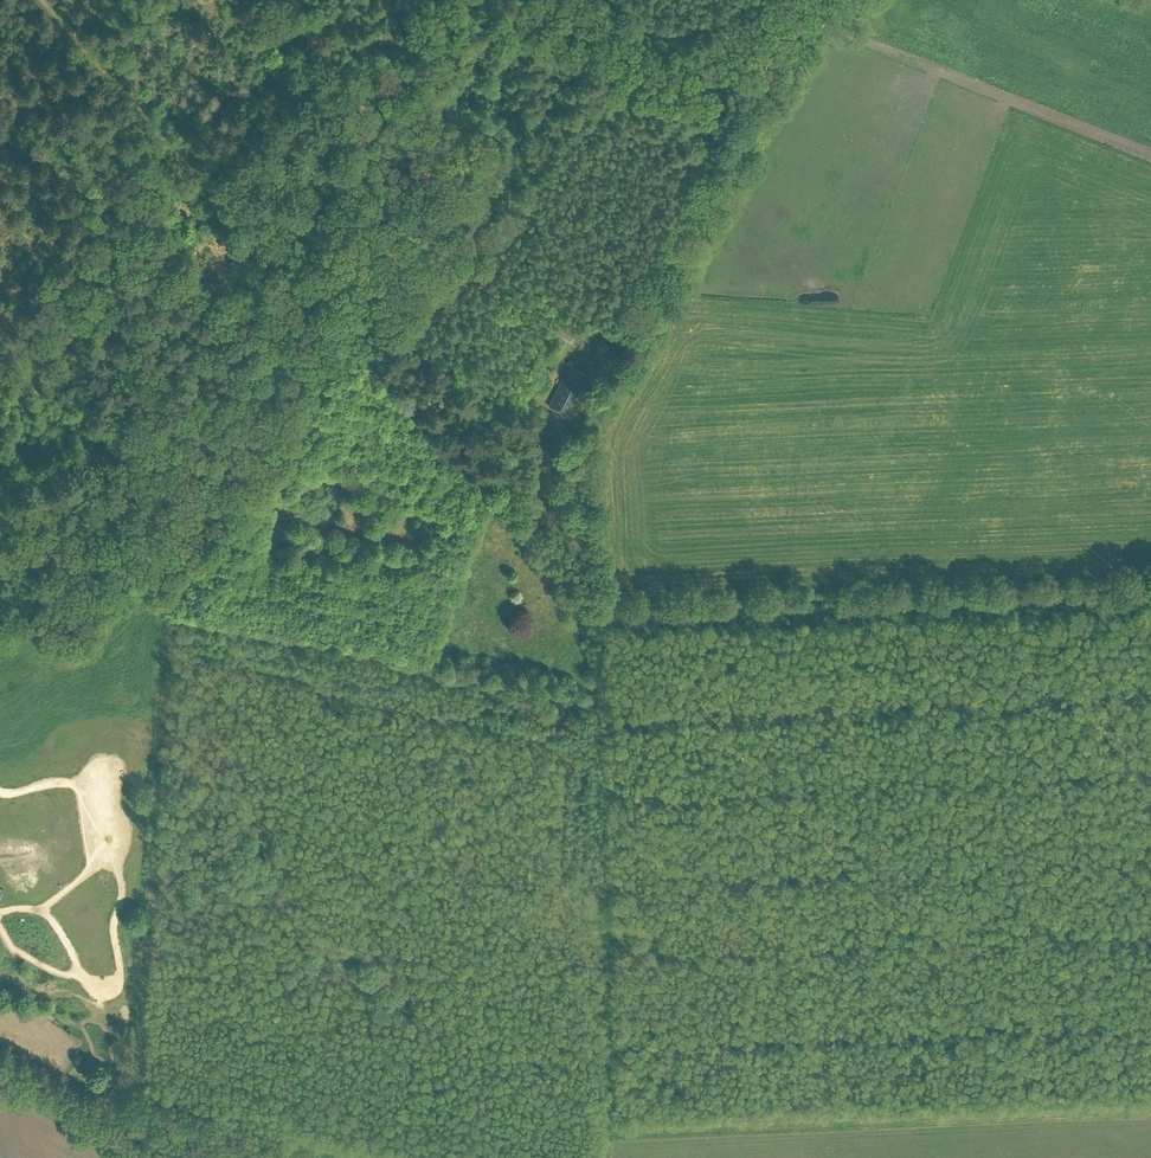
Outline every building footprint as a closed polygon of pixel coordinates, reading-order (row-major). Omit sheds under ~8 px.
[(555,331),(569,339),(573,332),(559,324),(555,331)] [(569,365),(553,396),(549,405),(565,415),(571,405),(579,389),(581,391),(589,376),(569,365)] [(41,634),(52,628),(45,616),(34,623),(41,634)]
